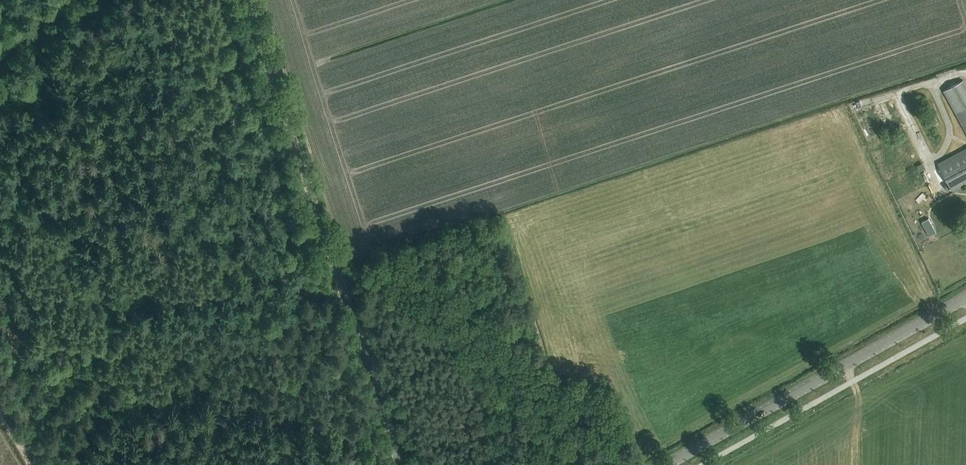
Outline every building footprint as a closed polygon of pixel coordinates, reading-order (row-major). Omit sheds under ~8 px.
[(963,81),(943,92),(965,133),(965,87),(963,81)] [(938,165),(954,194),(965,187),(965,149),(938,165)] [(929,236),(936,232),(928,218),(921,222),(929,236)]
